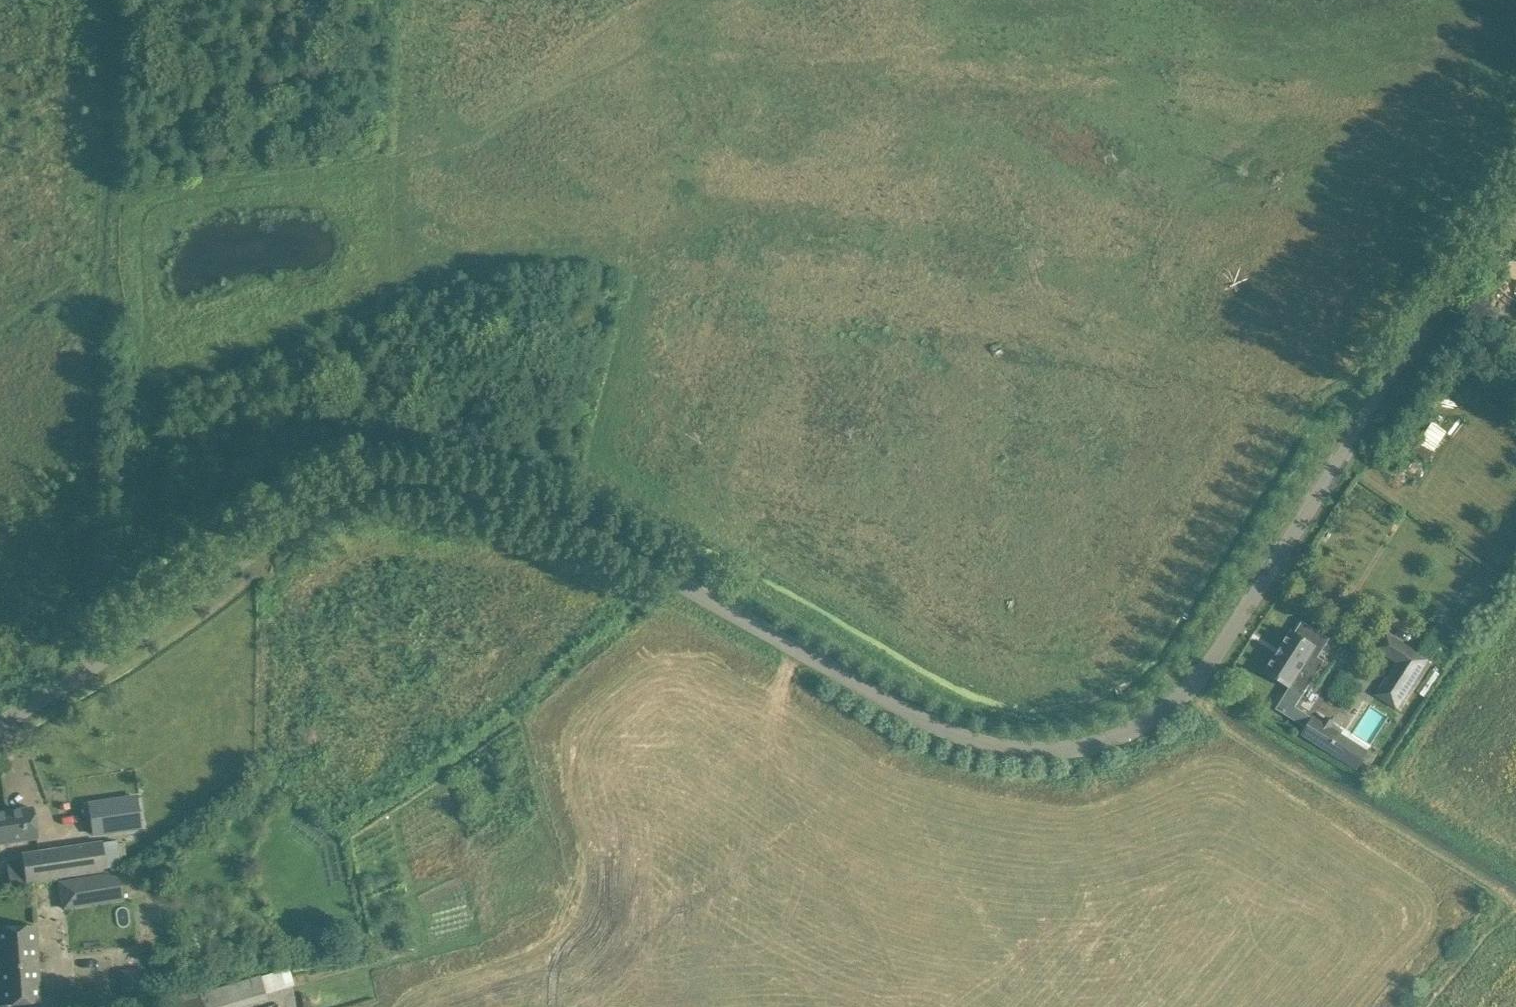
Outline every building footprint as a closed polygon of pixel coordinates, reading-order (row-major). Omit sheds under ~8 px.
[(1292,631),(1265,673),(1289,689),(1297,676),(1310,684),(1324,661),(1312,653),(1316,647),(1292,631)] [(1396,708),(1419,673),(1428,659),(1409,646),(1376,695),(1396,708)] [(1333,755),(1344,737),(1312,717),(1301,735),(1333,755)] [(121,799),(103,800),(104,829),(122,828),(121,799)] [(38,838),(34,809),(0,814),(0,844),(38,838)] [(101,843),(21,855),(26,883),(106,870),(101,843)] [(119,875),(60,884),(64,908),(123,899),(119,875)] [(41,1006),(35,926),(16,928),(0,929),(0,991),(1,1006),(32,1006),(41,1006)] [(265,994),(294,985),(289,967),(260,976),(259,975),(216,988),(215,985),(171,997),(173,1004),(163,1006),(240,1006),(267,999),(265,994)] [(120,970),(123,999),(144,997),(141,968),(120,970)]
